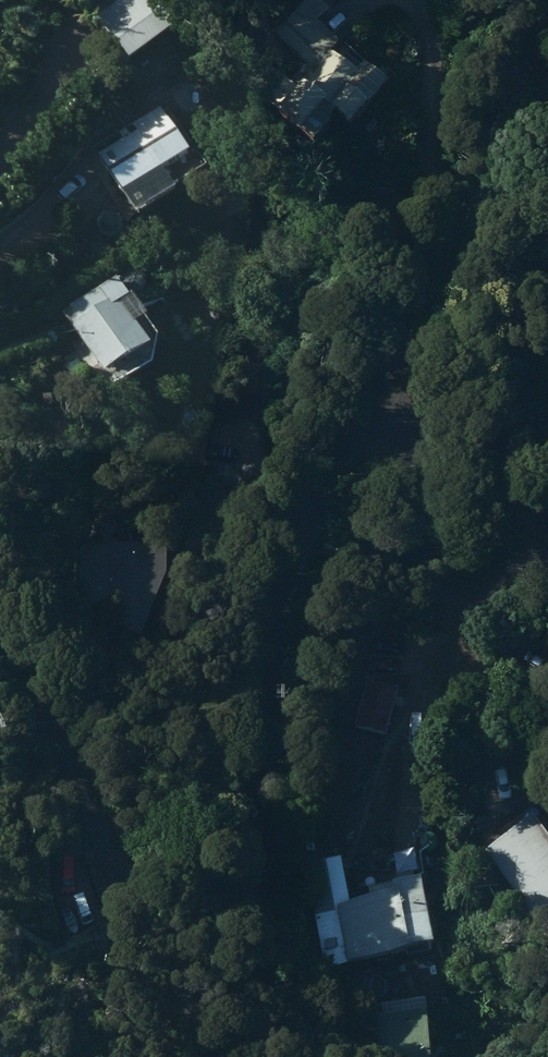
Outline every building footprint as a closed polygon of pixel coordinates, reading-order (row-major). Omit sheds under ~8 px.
[(81,7),(112,46),(155,12),(145,0),(90,0),(81,7)] [(279,31),(290,40),(285,45),(314,71),(332,51),(313,34),(332,12),(319,0),(307,0),(279,31)] [(330,65),(300,100),(288,89),(264,117),(299,147),(303,143),(315,154),(335,130),(349,142),(365,123),(356,115),(358,113),(348,104),(360,90),(330,65)] [(371,83),(384,95),(388,90),(375,78),(371,83)] [(104,173),(146,144),(119,106),(77,134),(104,173)] [(86,259),(48,283),(86,342),(130,314),(100,268),(95,272),(86,259)] [(120,636),(143,649),(168,584),(169,552),(81,551),(81,582),(92,612),(114,607),(126,617),(120,636)] [(529,814),(485,847),(547,934),(547,839),(529,814)] [(433,942),(420,879),(392,885),(392,882),(368,887),(370,894),(349,898),(339,850),(307,857),(330,966),(409,950),(409,947),(433,942)] [(427,1009),(377,1013),(379,1056),(430,1056),(427,1009)]
